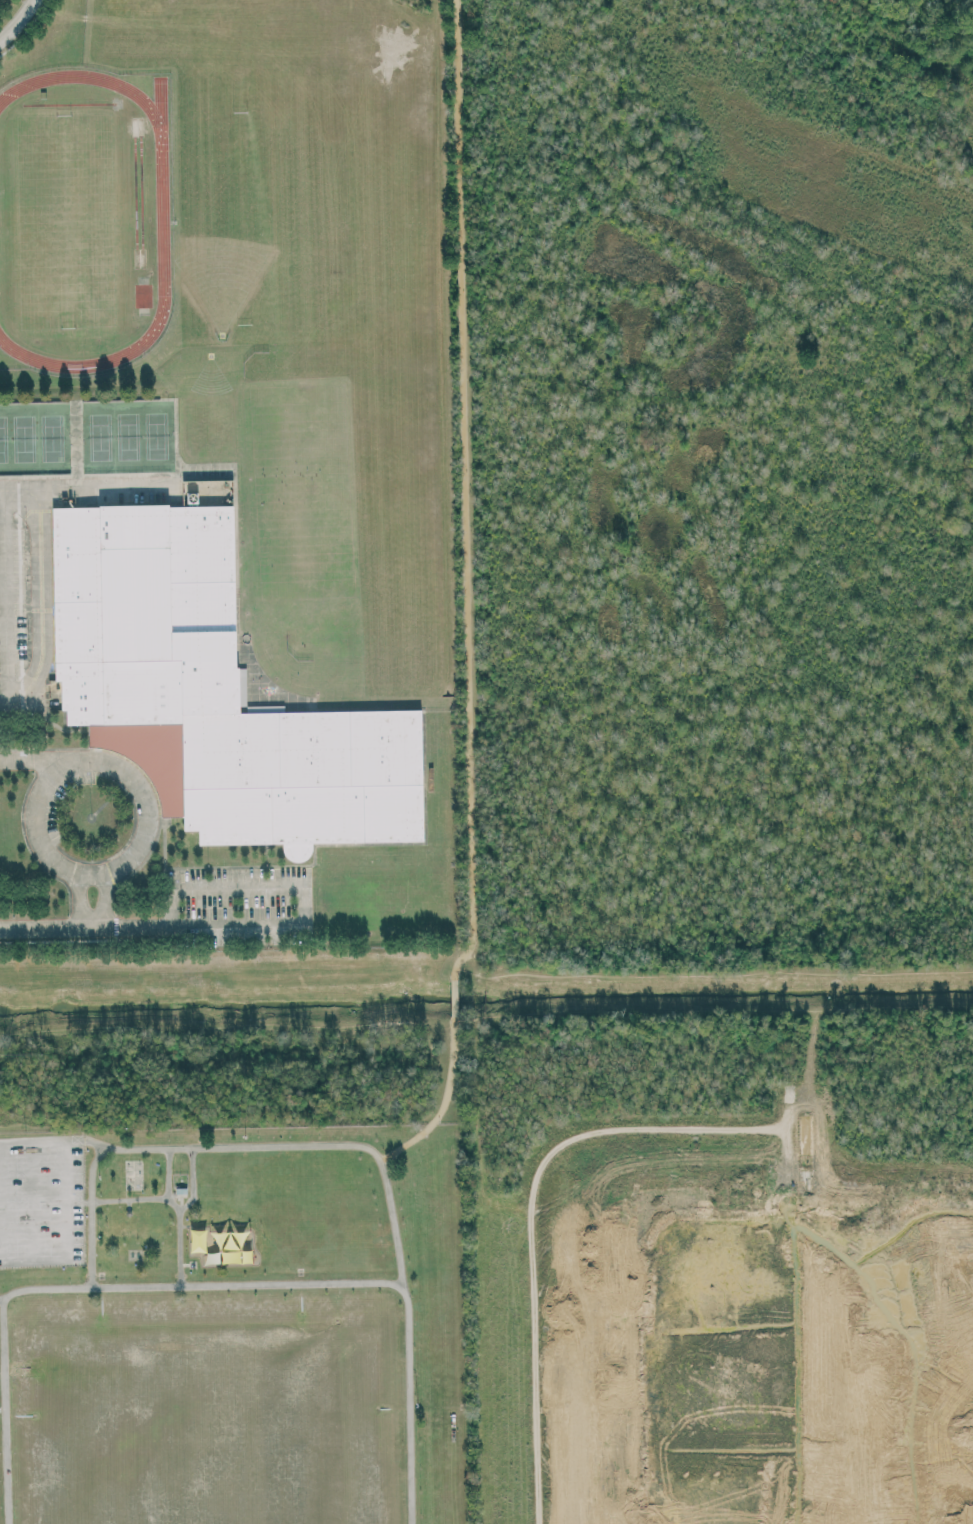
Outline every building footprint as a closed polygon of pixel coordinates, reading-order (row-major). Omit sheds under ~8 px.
[(200,483),(184,482),(183,503),(200,504),(200,483)] [(423,841),(199,845),(199,829),(185,829),(185,816),(161,816),(160,799),(153,782),(142,767),(128,756),(110,748),(90,745),(89,723),(68,724),(67,709),(63,709),(61,680),(55,680),(52,507),(234,505),(236,712),(421,710),(423,841)] [(206,1229),(190,1229),(191,1251),(207,1251),(206,1229)]
